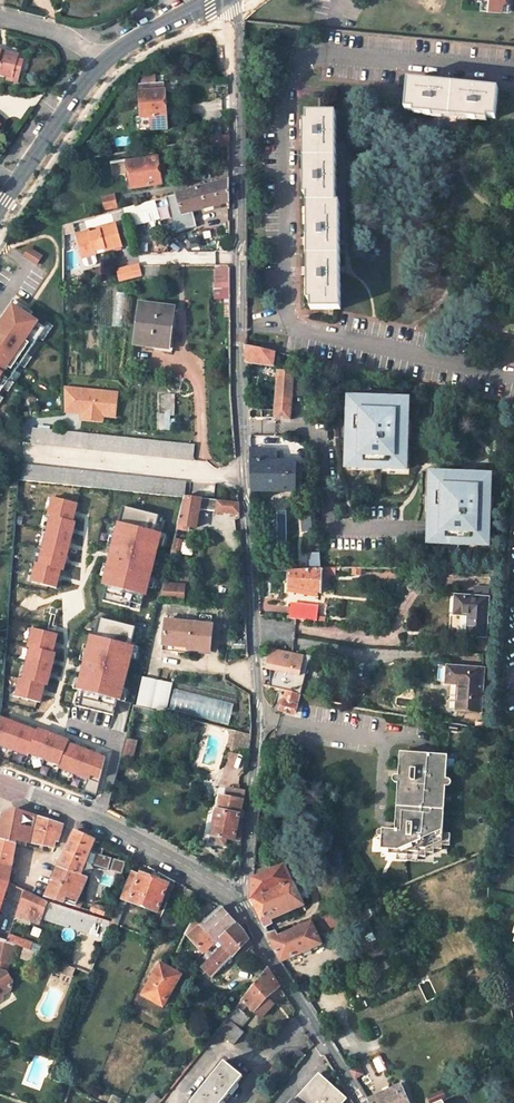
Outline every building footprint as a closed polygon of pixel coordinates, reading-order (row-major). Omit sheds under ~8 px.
[(482,7),(510,10),(511,0),(483,0),(482,7)] [(7,77),(12,78),(16,60),(0,56),(0,75),(7,77)] [(12,78),(18,80),(23,62),(16,60),(12,78)] [(498,89),(409,80),(407,109),(415,110),(414,113),(487,120),(487,117),(496,118),(498,89)] [(162,83),(139,84),(141,118),(152,117),(152,129),(167,129),(165,91),(163,91),(162,83)] [(313,309),(341,309),(341,203),(337,203),(336,113),(307,113),(307,121),(304,121),(305,195),(308,195),(309,301),(313,301),(313,309)] [(213,147),(229,146),(229,136),(212,139),(213,147)] [(128,163),(132,190),(162,185),(162,182),(159,161),(158,158),(156,159),(155,148),(128,153),(130,163),(128,163)] [(162,182),(168,181),(164,161),(159,161),(162,182)] [(174,217),(229,203),(229,180),(169,197),(174,217)] [(117,208),(114,196),(103,198),(106,211),(117,208)] [(129,227),(170,216),(165,198),(124,209),(129,227)] [(100,231),(91,234),(90,231),(77,235),(83,258),(96,254),(95,251),(109,247),(110,251),(123,247),(116,224),(100,229),(100,231)] [(39,265),(43,253),(27,248),(23,259),(39,265)] [(214,299),(229,299),(229,266),(215,266),(214,299)] [(131,271),(132,280),(139,278),(137,269),(131,271)] [(131,271),(116,274),(118,283),(132,280),(131,271)] [(8,377),(11,378),(44,328),(29,318),(32,313),(13,300),(0,319),(0,388),(8,377)] [(140,303),(134,344),(168,348),(173,307),(140,303)] [(273,365),(275,352),(246,346),(246,362),(273,365)] [(278,372),(274,418),(290,419),(291,395),(293,373),(278,372)] [(291,395),(302,395),(303,374),(293,373),(291,395)] [(115,416),(117,392),(64,386),(64,410),(76,412),(97,414),(115,416)] [(160,394),(160,430),(172,430),(173,395),(160,394)] [(348,440),(347,468),(360,469),(360,464),(394,465),(394,470),(407,471),(408,434),(406,434),(407,423),(408,423),(409,400),(350,398),(349,410),(353,410),(351,440),(348,440)] [(192,460),(194,444),(32,427),(30,442),(192,460)] [(252,491),(295,492),(295,461),(275,460),(275,450),(250,450),(252,491)] [(69,484),(184,496),(186,482),(17,463),(16,479),(33,481),(53,483),(69,484)] [(429,545),(442,545),(442,540),(476,541),(476,546),(489,547),(491,476),(431,474),(429,545)] [(195,527),(198,509),(216,511),(239,513),(238,502),(184,496),(177,524),(195,527)] [(77,503),(53,497),(48,516),(51,516),(39,564),(36,564),(32,582),(56,588),(61,570),(63,570),(75,522),(73,521),(77,503)] [(108,578),(102,601),(130,608),(131,603),(141,606),(145,587),(148,588),(161,533),(155,532),(159,515),(123,506),(112,549),(107,548),(106,554),(110,555),(105,577),(108,578)] [(288,570),(287,587),(321,593),(322,574),(334,574),(335,567),(321,567),(321,570),(288,570)] [(161,598),(185,599),(186,583),(162,583),(161,598)] [(287,587),(287,591),(321,597),(321,593),(287,587)] [(468,613),(467,633),(485,635),(487,598),(456,596),(455,612),(468,613)] [(292,603),(290,618),(315,621),(317,606),(292,603)] [(129,644),(133,628),(98,620),(94,635),(92,634),(78,689),(81,690),(76,708),(113,717),(118,699),(121,700),(134,645),(129,644)] [(212,624),(164,620),(163,641),(186,644),(186,649),(209,651),(212,624)] [(53,652),(57,634),(33,628),(28,647),(31,647),(23,679),(20,678),(16,697),(40,703),(45,685),(47,685),(55,653),(53,652)] [(163,641),(162,650),(186,652),(186,649),(186,644),(163,641)] [(270,649),(267,663),(275,665),(272,677),(269,686),(285,690),(298,693),(300,694),(309,660),(311,660),(312,656),(292,651),(291,653),(270,649)] [(458,683),(456,708),(480,711),(483,669),(447,666),(446,682),(458,683)] [(172,684),(142,676),(135,705),(165,712),(172,684)] [(169,710),(229,724),(234,703),(174,689),(169,710)] [(298,693),(285,690),(279,709),(293,713),(298,693)] [(132,711),(230,736),(227,747),(236,750),(238,740),(240,731),(133,704),(132,711)] [(96,794),(105,757),(68,743),(69,741),(38,729),(37,732),(0,717),(0,743),(28,754),(29,751),(60,763),(59,766),(87,777),(83,789),(96,794)] [(178,726),(162,722),(161,728),(176,732),(178,726)] [(238,740),(249,743),(250,734),(240,731),(238,740)] [(122,755),(133,757),(137,741),(126,738),(122,755)] [(401,752),(395,830),(379,829),(378,830),(377,831),(377,833),(377,835),(379,836),(383,836),(381,850),(389,850),(389,855),(397,855),(418,856),(425,857),(426,853),(433,853),(434,849),(441,850),(441,846),(449,846),(450,834),(442,833),(447,755),(401,752)] [(245,790),(233,787),(231,798),(221,795),(218,807),(217,807),(211,835),(213,836),(211,843),(224,845),(225,838),(240,841),(243,813),(240,811),(242,804),(244,803),(245,790)] [(0,825),(0,838),(16,843),(16,839),(28,841),(31,842),(37,816),(22,811),(15,809),(4,814),(0,825)] [(48,820),(37,816),(31,842),(52,846),(53,840),(57,841),(58,841),(63,824),(48,820)] [(87,877),(101,842),(74,830),(58,867),(87,877)] [(12,868),(16,843),(0,838),(0,865),(12,868)] [(96,855),(94,867),(122,872),(125,861),(96,855)] [(264,927),(272,922),(270,919),(303,905),(284,864),(251,878),(251,889),(251,899),(264,927)] [(0,865),(0,880),(9,882),(12,868),(0,865)] [(66,896),(76,900),(87,877),(58,867),(46,896),(63,902),(66,896)] [(108,929),(115,932),(128,900),(157,911),(167,884),(131,870),(108,929)] [(9,882),(0,880),(0,912),(9,882)] [(392,882),(384,885),(387,891),(394,888),(392,882)] [(26,891),(17,913),(38,923),(47,901),(26,891)] [(203,896),(193,917),(202,922),(201,923),(216,940),(236,921),(220,905),(203,896)] [(281,961),(322,944),(319,938),(346,927),(339,911),(278,935),(275,931),(268,933),(281,961)] [(192,919),(185,933),(204,952),(216,940),(201,923),(192,919)] [(216,940),(221,947),(202,966),(212,976),(239,948),(246,954),(254,946),(243,929),(241,926),(236,921),(216,940)] [(37,953),(40,946),(10,935),(7,941),(14,944),(37,953)] [(0,939),(0,959),(10,961),(13,952),(14,944),(7,941),(0,939)] [(65,975),(68,965),(54,959),(50,969),(65,975)] [(160,962),(142,994),(163,1006),(181,974),(160,962)] [(247,1004),(255,1012),(268,999),(265,996),(278,983),(267,966),(241,999),(247,1004)] [(3,995),(11,989),(14,982),(7,971),(0,969),(0,994),(3,995)] [(505,980),(509,999),(513,999),(513,983),(505,980)] [(270,996),(280,986),(278,983),(265,996),(268,999),(270,996)] [(255,1012),(258,1014),(273,999),(270,996),(268,999),(255,1012)] [(241,1012),(247,1004),(241,999),(235,1006),(241,1012)] [(226,1017),(239,1028),(248,1017),(241,1012),(235,1006),(226,1017)] [(233,1044),(243,1032),(239,1028),(226,1017),(216,1030),(233,1044)] [(310,1038),(305,1041),(309,1047),(314,1044),(310,1038)] [(306,1055),(298,1049),(289,1061),(297,1066),(306,1055)] [(372,1059),(378,1070),(384,1068),(379,1056),(372,1059)] [(190,1102),(219,1102),(241,1076),(223,1061),(190,1102)] [(354,1077),(362,1074),(357,1065),(349,1069),(354,1077)] [(319,1072),(290,1102),(343,1102),(348,1098),(319,1072)] [(399,1083),(367,1098),(369,1102),(401,1088),(399,1083)] [(469,1102),(486,1102),(476,1086),(462,1092),(469,1102)] [(401,1088),(369,1102),(408,1102),(401,1088)] [(120,1098),(113,1095),(109,1102),(118,1102),(120,1098)]
